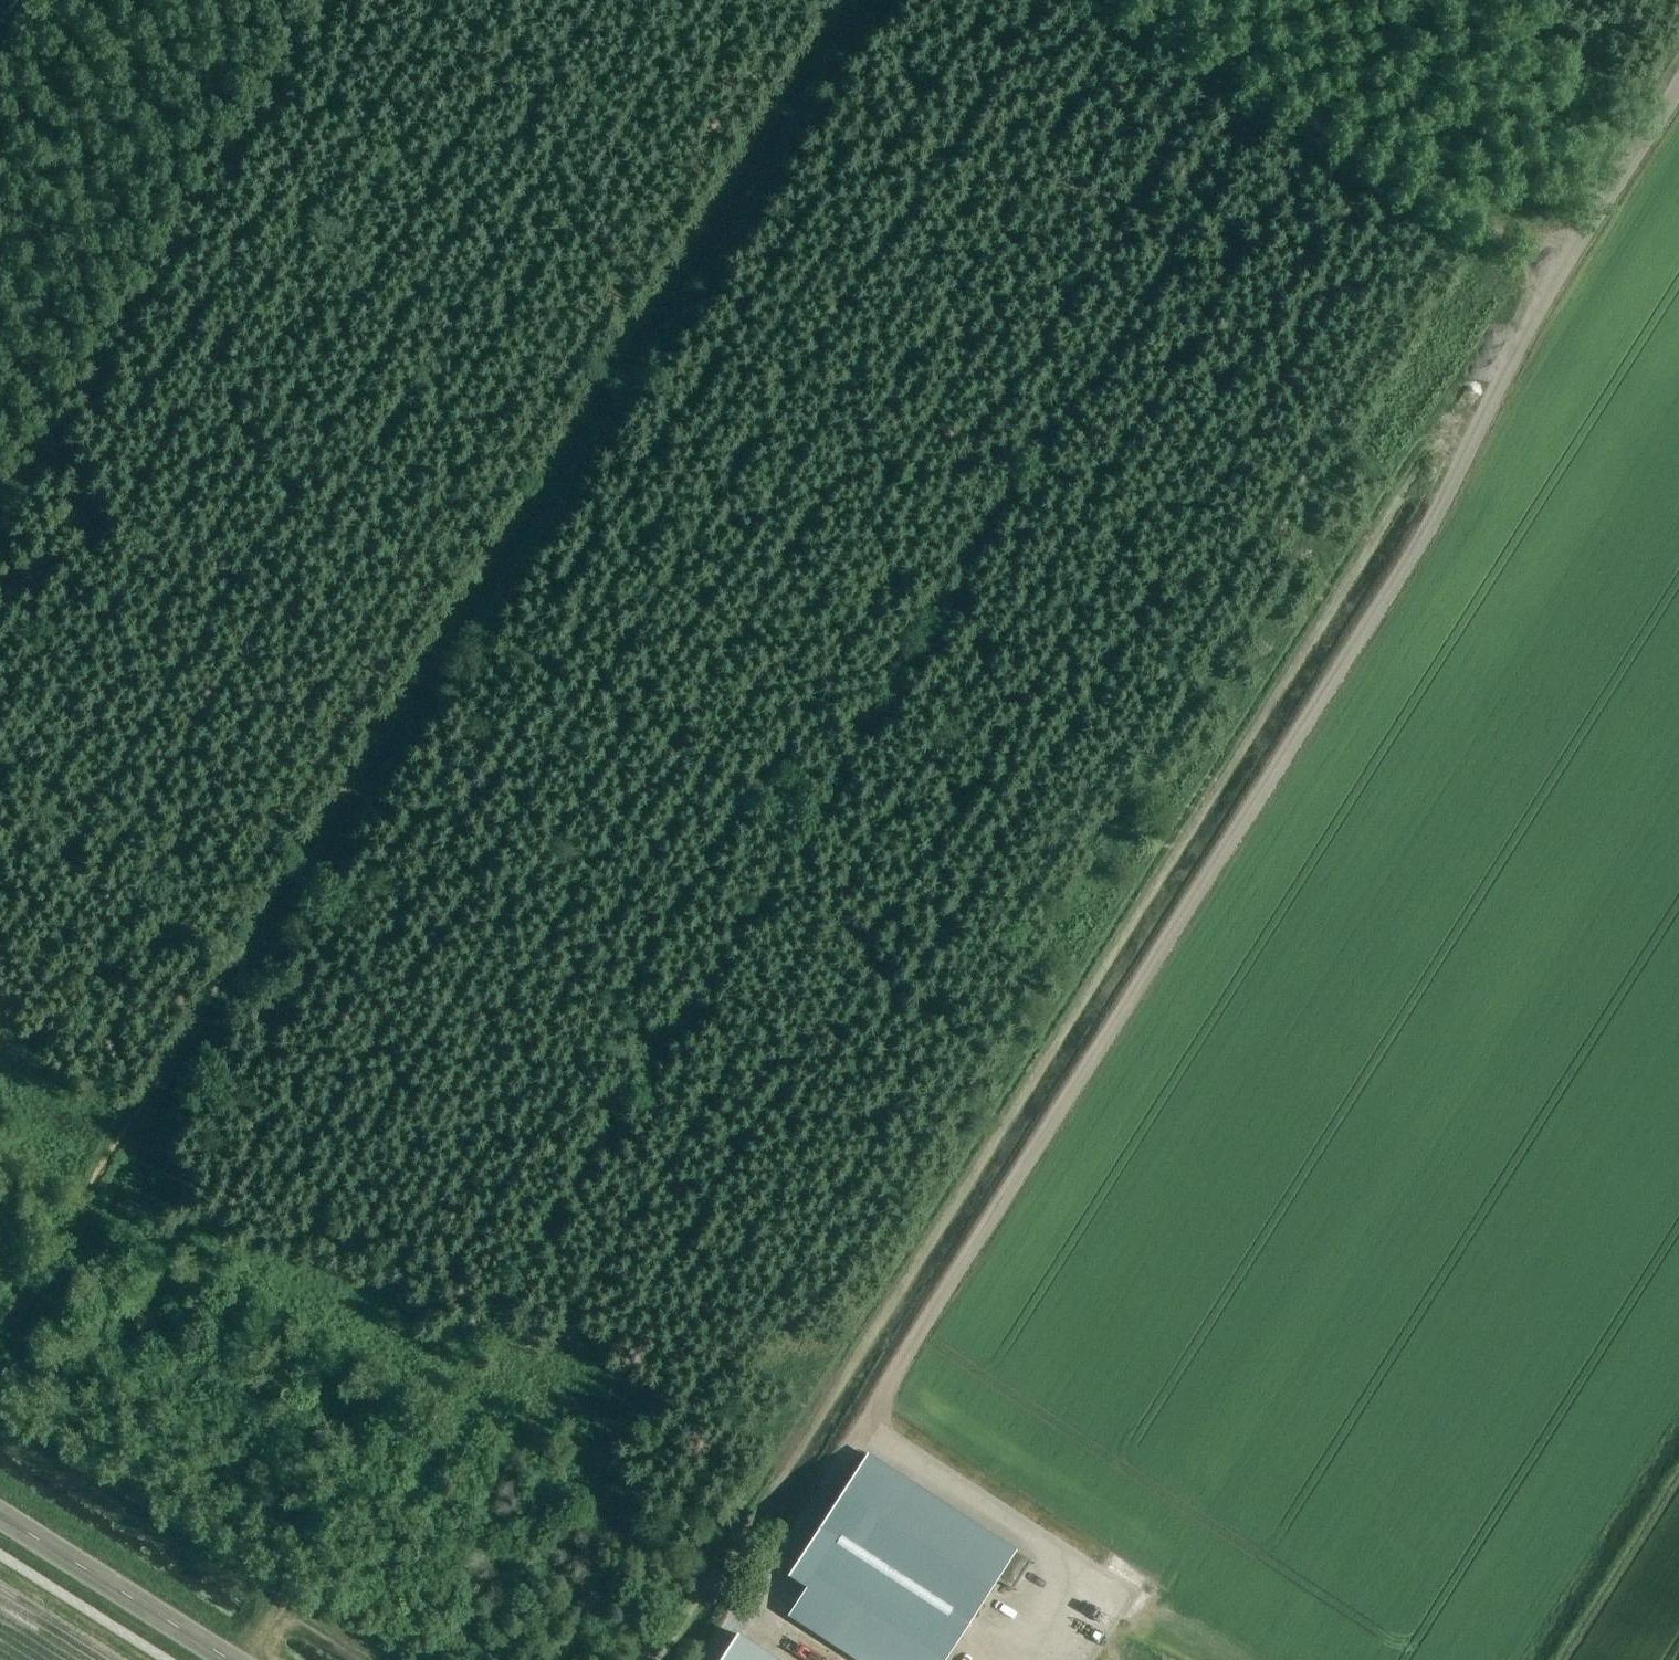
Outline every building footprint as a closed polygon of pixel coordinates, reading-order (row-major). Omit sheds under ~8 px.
[(788,1618),(853,1659),(946,1659),(998,1580),(1013,1590),(1032,1560),(869,1454),(849,1484),(788,1579),(806,1590),(788,1618)] [(740,1636),(734,1646),(725,1659),(776,1659),(740,1636)]
